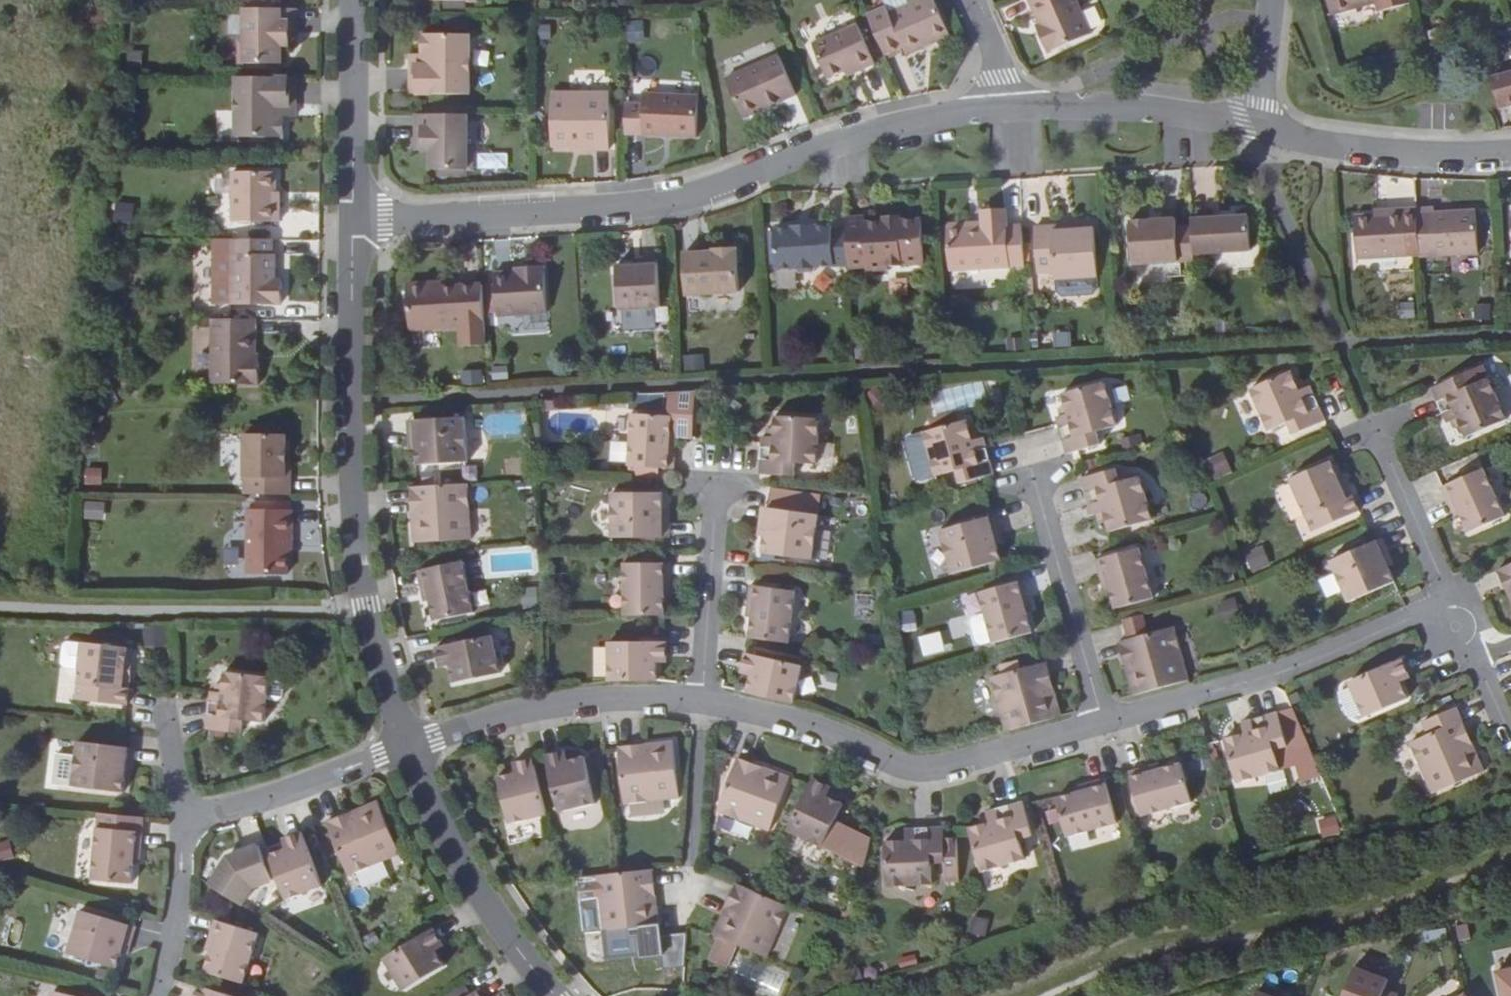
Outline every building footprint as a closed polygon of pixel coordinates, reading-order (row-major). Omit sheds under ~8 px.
[(884,55),(903,46),(906,53),(948,35),(947,32),(933,0),(920,0),(889,14),(886,7),(867,15),(884,55)] [(947,32),(952,30),(940,0),(933,0),(947,32)] [(1039,25),(1042,31),(1039,33),(1047,52),(1090,34),(1075,0),(1028,0),(1039,25)] [(1331,16),(1389,0),(1327,0),(1331,16)] [(1083,11),(1092,31),(1103,26),(1094,6),(1083,11)] [(295,37),(296,9),(290,9),(244,9),(244,43),(239,43),(239,63),(281,64),(281,46),(289,46),(289,37),(295,37)] [(826,78),(843,71),(857,65),(859,71),(874,64),(856,25),(811,44),(826,78)] [(469,95),(469,34),(422,34),(422,55),(415,55),(415,64),(410,64),(410,94),(469,95)] [(140,68),(142,52),(126,50),(124,66),(140,68)] [(778,55),(725,78),(743,117),(794,94),(778,55)] [(857,65),(843,71),(846,76),(859,71),(857,65)] [(295,107),(295,77),(291,77),(236,77),(236,137),(283,137),(283,117),(290,117),(290,107),(295,107)] [(609,93),(551,92),(551,147),(572,147),(572,144),(579,144),(579,149),(608,149),(609,93)] [(643,104),(625,104),(625,107),(625,118),(625,134),(698,134),(698,93),(643,93),(643,104)] [(467,115),(416,114),(415,142),(422,142),(422,151),(430,151),(429,169),(471,170),(472,148),(467,148),(467,115)] [(278,221),(279,203),(271,203),(272,186),(272,172),(232,171),(231,221),(278,221)] [(228,224),(229,173),(217,173),(216,223),(228,224)] [(133,225),(133,203),(113,203),(113,225),(133,225)] [(1416,210),(1418,241),(1423,251),(1424,255),(1425,257),(1479,253),(1476,211),(1434,214),(1434,209),(1416,210)] [(1408,257),(1405,210),(1386,213),(1387,218),(1375,218),(1355,220),(1358,261),(1408,257)] [(949,271),(1024,267),(1023,261),(1021,227),(1006,228),(1005,216),(981,218),(982,230),(947,232),(949,271)] [(863,219),(845,220),(846,225),(846,226),(846,231),(846,232),(846,236),(846,238),(847,242),(847,244),(847,248),(847,249),(848,253),(848,255),(848,259),(848,260),(848,266),(848,269),(865,268),(865,273),(887,271),(886,267),(923,265),(920,219),(898,220),(898,217),(883,217),(883,221),(863,223),(863,219)] [(1248,217),(1191,220),(1191,226),(1191,227),(1192,232),(1192,233),(1192,237),(1192,239),(1192,243),(1192,244),(1193,249),(1193,250),(1193,256),(1250,252),(1248,217)] [(1133,275),(1194,271),(1194,267),(1193,256),(1193,250),(1193,249),(1192,244),(1192,243),(1192,239),(1192,237),(1192,233),(1192,232),(1191,227),(1176,229),(1175,219),(1130,222),(1133,275)] [(846,231),(846,226),(831,227),(831,226),(812,227),(812,225),(791,226),(791,228),(774,230),(776,270),(794,269),(797,271),(811,271),(814,268),(848,266),(848,260),(848,259),(848,255),(848,253),(847,249),(847,248),(847,244),(847,242),(846,238),(846,236),(846,232),(846,231)] [(1074,226),(1034,228),(1036,263),(1053,262),(1054,280),(1097,277),(1094,237),(1075,238),(1074,226)] [(271,255),(271,240),(212,240),(212,304),(233,305),(273,305),(273,303),(280,304),(281,281),(274,281),(274,255),(271,255)] [(714,253),(683,255),(686,295),(738,292),(736,249),(713,250),(714,253)] [(641,266),(634,266),(616,267),(618,310),(660,308),(657,260),(641,261),(641,266)] [(523,271),(494,274),(497,316),(547,314),(544,267),(523,268),(523,271)] [(484,326),(482,285),(445,287),(430,288),(430,284),(407,285),(409,330),(484,326)] [(252,355),(253,320),(250,320),(218,319),(209,319),(209,384),(256,385),(256,363),(252,363),(252,355)] [(704,371),(702,353),(684,355),(686,372),(704,371)] [(1467,430),(1472,442),(1510,425),(1510,419),(1495,382),(1490,370),(1438,392),(1452,427),(1457,425),(1464,422),(1467,430)] [(1307,394),(1303,387),(1298,375),(1257,392),(1275,434),(1294,426),(1300,439),(1332,425),(1317,390),(1314,391),(1307,394)] [(1310,384),(1303,387),(1307,394),(1314,391),(1310,384)] [(1064,421),(1075,457),(1079,456),(1108,448),(1106,435),(1126,429),(1113,385),(1070,397),(1073,409),(1076,418),(1068,420),(1064,421)] [(1065,411),(1068,420),(1076,418),(1073,409),(1065,411)] [(637,469),(682,472),(684,455),(677,455),(679,439),(680,418),(641,416),(637,469)] [(474,418),(423,422),(424,450),(425,467),(476,464),(474,418)] [(771,440),(768,477),(802,480),(804,466),(826,468),(829,423),(783,420),(782,431),(782,440),(774,440),(771,440)] [(1460,434),(1467,430),(1464,422),(1457,425),(1460,434)] [(996,479),(1000,478),(990,441),(989,442),(981,444),(978,436),(974,423),(929,436),(941,481),(962,475),(966,488),(996,479)] [(782,440),(782,431),(774,431),(774,440),(782,440)] [(981,444),(989,442),(986,433),(978,436),(981,444)] [(248,439),(247,498),(288,499),(289,439),(248,439)] [(1204,460),(1213,479),(1231,471),(1222,452),(1204,460)] [(1350,494),(1343,479),(1336,464),(1296,482),(1319,535),(1366,514),(1356,491),(1350,494)] [(101,485),(101,468),(82,468),(83,486),(101,485)] [(1111,515),(1113,523),(1117,535),(1160,524),(1148,479),(1127,484),(1123,472),(1090,481),(1100,517),(1103,516),(1111,515)] [(1460,502),(1467,517),(1474,535),(1510,520),(1490,472),(1447,489),(1453,504),(1460,502)] [(1349,477),(1343,479),(1350,494),(1356,491),(1349,477)] [(477,487),(418,490),(419,505),(427,504),(428,516),(420,517),(421,546),(480,543),(477,487)] [(671,542),(671,512),(671,497),(620,496),(621,542),(671,542)] [(84,520),(104,519),(103,502),(84,503),(84,520)] [(1461,519),(1467,517),(1460,502),(1453,504),(1461,519)] [(427,504),(419,505),(420,517),(428,516),(427,504)] [(773,540),(777,511),(770,511),(767,539),(773,540)] [(827,518),(777,511),(773,540),(771,556),(821,563),(827,518)] [(1105,525),(1113,523),(1111,515),(1103,516),(1105,525)] [(296,519),(248,518),(248,579),(294,580),(296,519)] [(1002,518),(994,520),(1004,548),(1010,545),(1002,518)] [(297,521),(298,543),(317,542),(316,520),(297,521)] [(1004,548),(994,520),(945,534),(957,576),(1007,563),(1004,548)] [(1391,542),(1385,544),(1396,570),(1402,567),(1391,542)] [(1396,570),(1385,544),(1338,565),(1356,606),(1403,585),(1396,570)] [(1264,547),(1244,551),(1248,572),(1269,568),(1264,547)] [(1115,577),(1119,593),(1123,613),(1162,602),(1148,552),(1104,564),(1108,578),(1115,577)] [(435,588),(439,605),(442,625),(482,617),(472,565),(426,574),(429,589),(435,588)] [(633,566),(634,618),(673,618),(673,598),(672,581),(678,581),(678,566),(633,566)] [(1112,594),(1119,593),(1115,577),(1108,578),(1112,594)] [(1028,599),(1033,597),(1030,582),(985,594),(999,646),(1037,635),(1032,616),(1028,599)] [(536,587),(520,588),(522,604),(538,602),(536,587)] [(756,621),(753,640),(793,645),(801,593),(754,587),(752,603),(759,604),(756,621)] [(432,606),(439,605),(435,588),(429,589),(432,606)] [(1038,615),(1033,597),(1028,599),(1032,616),(1038,615)] [(749,620),(756,621),(759,604),(752,603),(749,620)] [(1141,616),(1121,622),(1125,637),(1145,632),(1141,616)] [(1138,684),(1142,699),(1196,684),(1198,683),(1183,629),(1127,646),(1134,673),(1141,670),(1145,682),(1138,684)] [(922,657),(945,652),(941,632),(918,636),(922,657)] [(457,662),(458,668),(462,686),(509,676),(501,638),(444,650),(447,664),(457,662)] [(617,645),(617,684),(665,683),(665,666),(665,660),(676,660),(676,645),(617,645)] [(131,682),(133,667),(135,652),(91,646),(84,703),(135,708),(138,683),(131,682)] [(754,676),(749,694),(797,705),(806,667),(749,653),(745,669),(756,671),(754,676)] [(1013,676),(1030,671),(1028,662),(1011,667),(1013,676)] [(1407,680),(1417,676),(1410,662),(1357,686),(1371,721),(1416,702),(1410,685),(1407,680)] [(999,680),(1014,735),(1070,719),(1066,704),(1058,706),(1056,696),(1063,693),(1055,664),(1030,671),(999,680)] [(139,668),(133,667),(131,682),(138,683),(139,668)] [(1134,673),(1138,684),(1145,682),(1141,670),(1134,673)] [(230,696),(223,695),(219,694),(215,733),(250,736),(251,722),(272,725),(278,680),(233,674),(231,688),(230,696)] [(1419,681),(1417,676),(1407,680),(1410,685),(1419,681)] [(224,687),(223,695),(230,696),(231,688),(224,687)] [(1066,704),(1063,693),(1056,696),(1058,706),(1066,704)] [(1469,741),(1477,738),(1465,709),(1430,725),(1437,738),(1417,746),(1440,796),(1492,773),(1481,748),(1473,751),(1469,741)] [(1260,730),(1253,732),(1237,736),(1249,783),(1287,772),(1272,716),(1257,720),(1260,730)] [(1250,722),(1253,732),(1260,730),(1257,720),(1250,722)] [(1481,748),(1477,738),(1469,741),(1473,751),(1481,748)] [(656,755),(655,746),(627,749),(634,806),(688,799),(682,742),(667,745),(668,753),(656,755)] [(132,780),(136,751),(85,745),(80,790),(131,795),(132,780)] [(667,745),(655,746),(656,755),(668,753),(667,745)] [(144,752),(136,751),(132,780),(140,780),(144,752)] [(573,753),(567,755),(570,765),(576,763),(573,753)] [(570,765),(567,755),(553,758),(568,815),(605,805),(594,759),(576,763),(570,765)] [(759,774),(762,767),(741,759),(721,813),(773,833),(794,779),(771,770),(768,777),(759,774)] [(554,818),(541,761),(528,764),(530,774),(523,776),(505,780),(516,827),(554,818)] [(530,774),(528,764),(521,766),(523,776),(530,774)] [(771,770),(762,767),(759,774),(768,777),(771,770)] [(1154,777),(1153,771),(1137,776),(1150,819),(1201,805),(1190,767),(1169,773),(1154,777)] [(1167,767),(1153,771),(1154,777),(1169,773),(1167,767)] [(1099,792),(1084,796),(1064,801),(1074,840),(1126,826),(1114,781),(1098,786),(1099,792)] [(834,788),(821,782),(795,834),(830,851),(852,807),(836,800),(830,797),(834,788)] [(1082,790),(1084,796),(1099,792),(1098,786),(1082,790)] [(840,791),(834,788),(830,797),(836,800),(840,791)] [(364,821),(361,815),(336,825),(357,878),(409,856),(387,804),(372,810),(375,816),(364,821)] [(997,826),(989,828),(977,831),(989,875),(1033,863),(1028,842),(1041,839),(1032,805),(994,815),(995,819),(997,826)] [(372,810),(361,815),(364,821),(375,816),(372,810)] [(1335,815),(1317,820),(1321,837),(1339,833),(1335,815)] [(987,821),(989,828),(997,826),(995,819),(987,821)] [(144,856),(149,857),(151,841),(152,827),(107,823),(100,889),(139,894),(142,874),(144,856)] [(844,827),(832,856),(861,868),(872,839),(844,827)] [(914,844),(906,845),(893,845),(895,890),(941,889),(940,867),(954,866),(952,832),(914,833),(914,837),(914,844)] [(300,851),(295,853),(278,859),(295,903),(332,889),(310,835),(296,841),(300,851)] [(13,857),(9,839),(0,841),(0,860),(13,857)] [(291,843),(295,853),(300,851),(296,841),(291,843)] [(259,844),(206,861),(219,902),(272,885),(259,844)] [(663,872),(605,878),(611,934),(669,927),(667,912),(658,913),(657,902),(666,901),(663,872)] [(769,959),(793,908),(766,896),(739,884),(728,910),(736,914),(731,925),(723,922),(717,937),(722,939),(712,962),(730,970),(740,947),(769,959)] [(658,913),(667,912),(666,901),(657,902),(658,913)] [(728,910),(723,922),(731,925),(736,914),(728,910)] [(131,957),(138,929),(89,914),(77,959),(127,973),(131,957)] [(223,939),(218,955),(213,975),(253,986),(268,937),(223,923),(218,938),(223,939)] [(440,949),(448,944),(439,931),(390,962),(409,993),(451,968),(442,953),(440,949)] [(213,954),(218,955),(223,939),(218,938),(213,954)] [(450,947),(448,944),(440,949),(442,953),(450,947)] [(679,988),(682,968),(666,966),(664,986),(679,988)] [(1356,969),(1345,995),(1398,995),(1385,991),(1388,981),(1356,969)] [(1496,974),(1501,995),(1510,995),(1510,971),(1496,974)]
